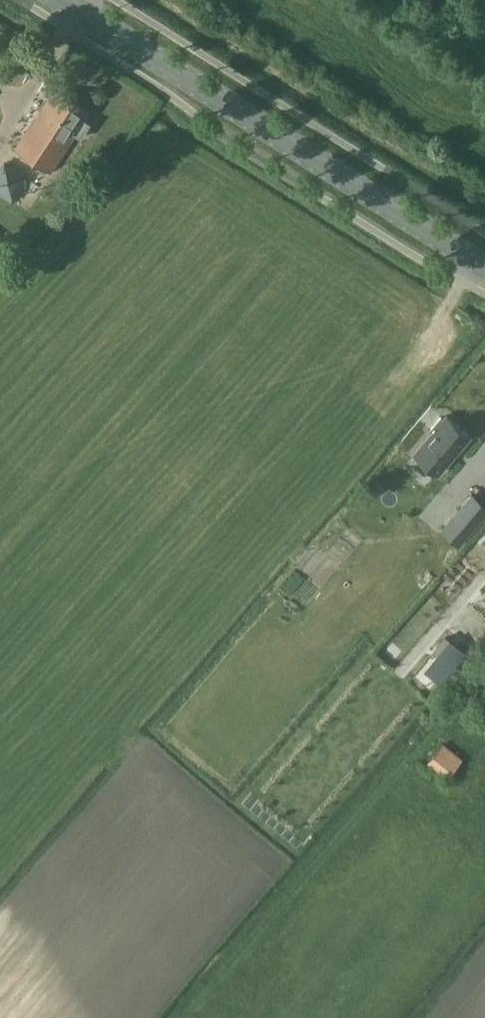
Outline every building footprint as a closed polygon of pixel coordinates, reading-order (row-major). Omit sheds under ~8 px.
[(52,92),(15,149),(42,167),(40,170),(45,174),(48,170),(51,172),(55,167),(70,145),(76,135),(77,135),(80,137),(81,138),(90,124),(88,122),(86,121),(92,112),(59,90),(57,89),(55,87),(52,92)] [(28,177),(5,161),(0,168),(0,194),(11,202),(28,177)] [(434,432),(415,454),(438,474),(470,436),(447,417),(444,420),(441,417),(430,429),(434,432)] [(459,510),(442,530),(460,546),(477,525),(459,510)] [(441,654),(428,670),(441,680),(463,654),(447,641),(439,652),(441,654)] [(446,776),(460,759),(441,742),(426,760),(446,776)]
